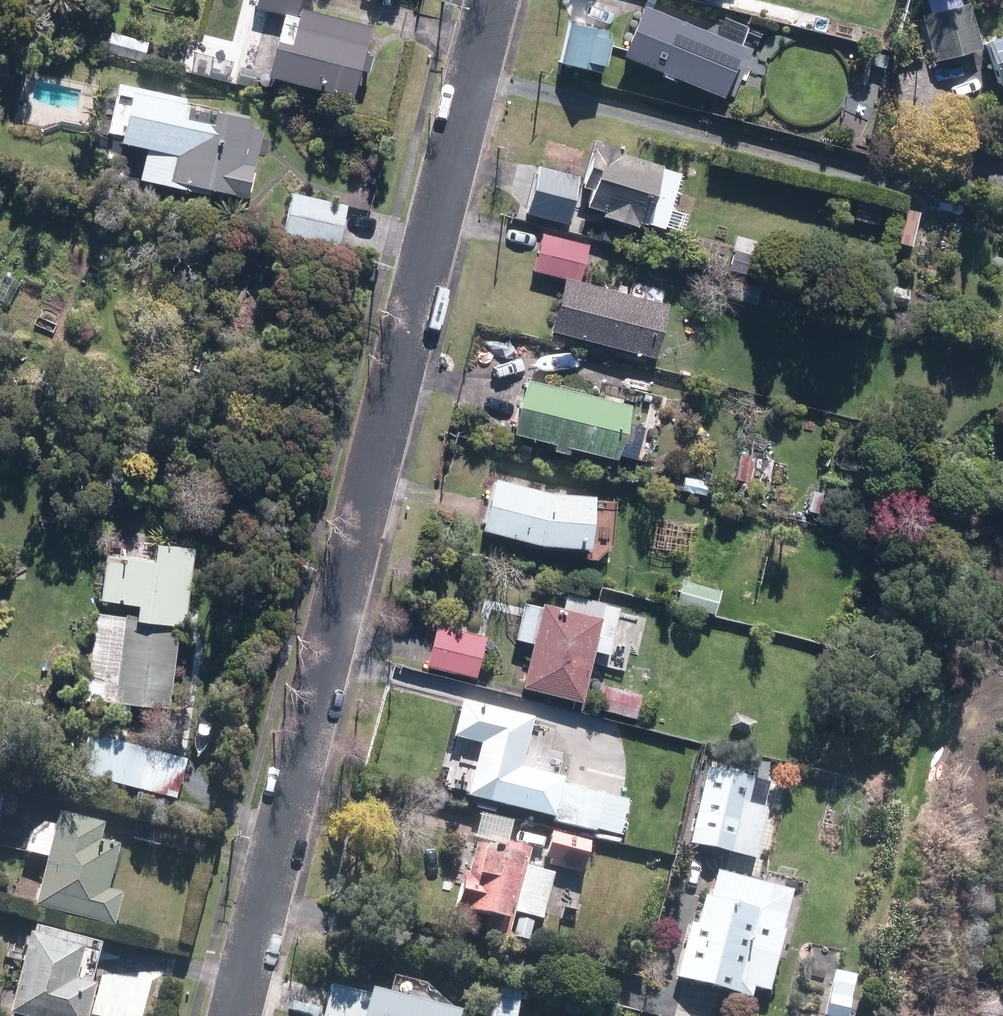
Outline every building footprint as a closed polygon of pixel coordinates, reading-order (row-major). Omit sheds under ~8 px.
[(346,105),(364,34),(292,15),(296,0),(252,0),(249,12),(279,19),(271,50),(268,49),(259,83),(346,105)] [(930,65),(978,54),(967,8),(957,11),(954,0),(931,0),(924,2),(927,18),(920,19),(930,65)] [(617,62),(717,103),(738,53),(639,11),(617,62)] [(555,67),(595,77),(604,38),(564,29),(555,67)] [(102,56),(140,65),(145,45),(107,36),(102,56)] [(982,47),(996,90),(1002,88),(1002,41),(982,47)] [(235,90),(251,94),(256,76),(238,72),(235,90)] [(205,197),(242,205),(256,135),(245,132),(246,126),(206,117),(203,131),(178,126),(183,101),(114,85),(103,137),(115,139),(113,149),(141,155),(134,185),(205,200),(205,197)] [(641,218),(677,229),(681,212),(665,207),(676,171),(618,153),(620,147),(590,138),(575,185),(586,188),(581,205),(598,210),(597,214),(632,225),(633,220),(639,222),(641,218)] [(526,204),(563,216),(575,178),(538,166),(526,204)] [(279,241),(335,252),(343,208),(288,196),(279,241)] [(850,217),(880,224),(884,207),(854,200),(850,217)] [(915,214),(900,210),(892,245),(906,248),(915,214)] [(598,239),(616,245),(620,233),(601,227),(598,239)] [(546,330),(649,357),(663,301),(575,279),(585,243),(539,231),(528,270),(559,278),(546,330)] [(725,267),(755,276),(761,256),(731,248),(725,267)] [(6,306),(19,281),(3,272),(0,278),(0,302),(6,306)] [(925,292),(936,297),(941,285),(930,280),(925,292)] [(882,302),(903,305),(906,288),(885,285),(882,302)] [(557,443),(608,456),(609,451),(628,455),(636,422),(618,417),(622,401),(518,374),(504,430),(546,441),(544,447),(556,450),(557,443)] [(730,479),(746,483),(751,455),(736,452),(730,479)] [(587,492),(541,487),(487,475),(476,527),(546,542),(580,545),(579,556),(589,557),(605,544),(609,509),(585,506),(587,492)] [(678,489),(702,494),(705,480),(681,476),(678,489)] [(96,698),(168,705),(175,624),(181,624),(188,545),(138,541),(137,556),(100,552),(96,599),(132,602),(131,613),(120,612),(120,615),(94,612),(88,681),(97,681),(96,698)] [(671,602),(709,611),(715,589),(677,578),(671,602)] [(518,684),(578,698),(589,649),(603,652),(614,604),(561,591),(558,605),(538,600),(536,605),(520,601),(512,638),(527,642),(518,684)] [(422,665),(473,678),(484,635),(433,622),(422,665)] [(593,706),(631,716),(637,692),(599,682),(593,706)] [(462,797),(506,808),(520,750),(532,753),(539,726),(527,723),(529,718),(457,700),(448,739),(475,745),(462,797)] [(72,775),(173,800),(183,759),(123,745),(126,733),(100,727),(97,738),(82,734),(72,775)] [(685,845),(752,860),(763,808),(744,804),(749,778),(702,767),(685,845)] [(548,822),(592,833),(602,794),(558,783),(548,822)] [(30,906),(110,927),(118,893),(104,889),(116,845),(96,840),(100,823),(55,812),(51,824),(28,819),(19,853),(42,859),(30,906)] [(514,825),(483,818),(478,836),(509,844),(514,825)] [(480,931),(504,937),(526,848),(506,843),(503,853),(471,845),(465,872),(459,871),(450,909),(483,917),(480,931)] [(530,888),(573,898),(584,854),(542,844),(530,888)] [(672,978),(747,998),(749,988),(764,992),(778,942),(762,937),(772,900),(732,888),(728,903),(700,895),(692,924),(687,922),(672,978)] [(6,1015),(81,1015),(88,985),(85,984),(95,943),(29,927),(27,936),(23,935),(1,1015),(6,1015)] [(849,986),(827,981),(819,1015),(843,1015),(849,986)] [(451,1012),(361,989),(360,992),(327,984),(319,1015),(451,1015),(451,1012)] [(517,992),(488,988),(484,1015),(514,1015),(517,992)]
